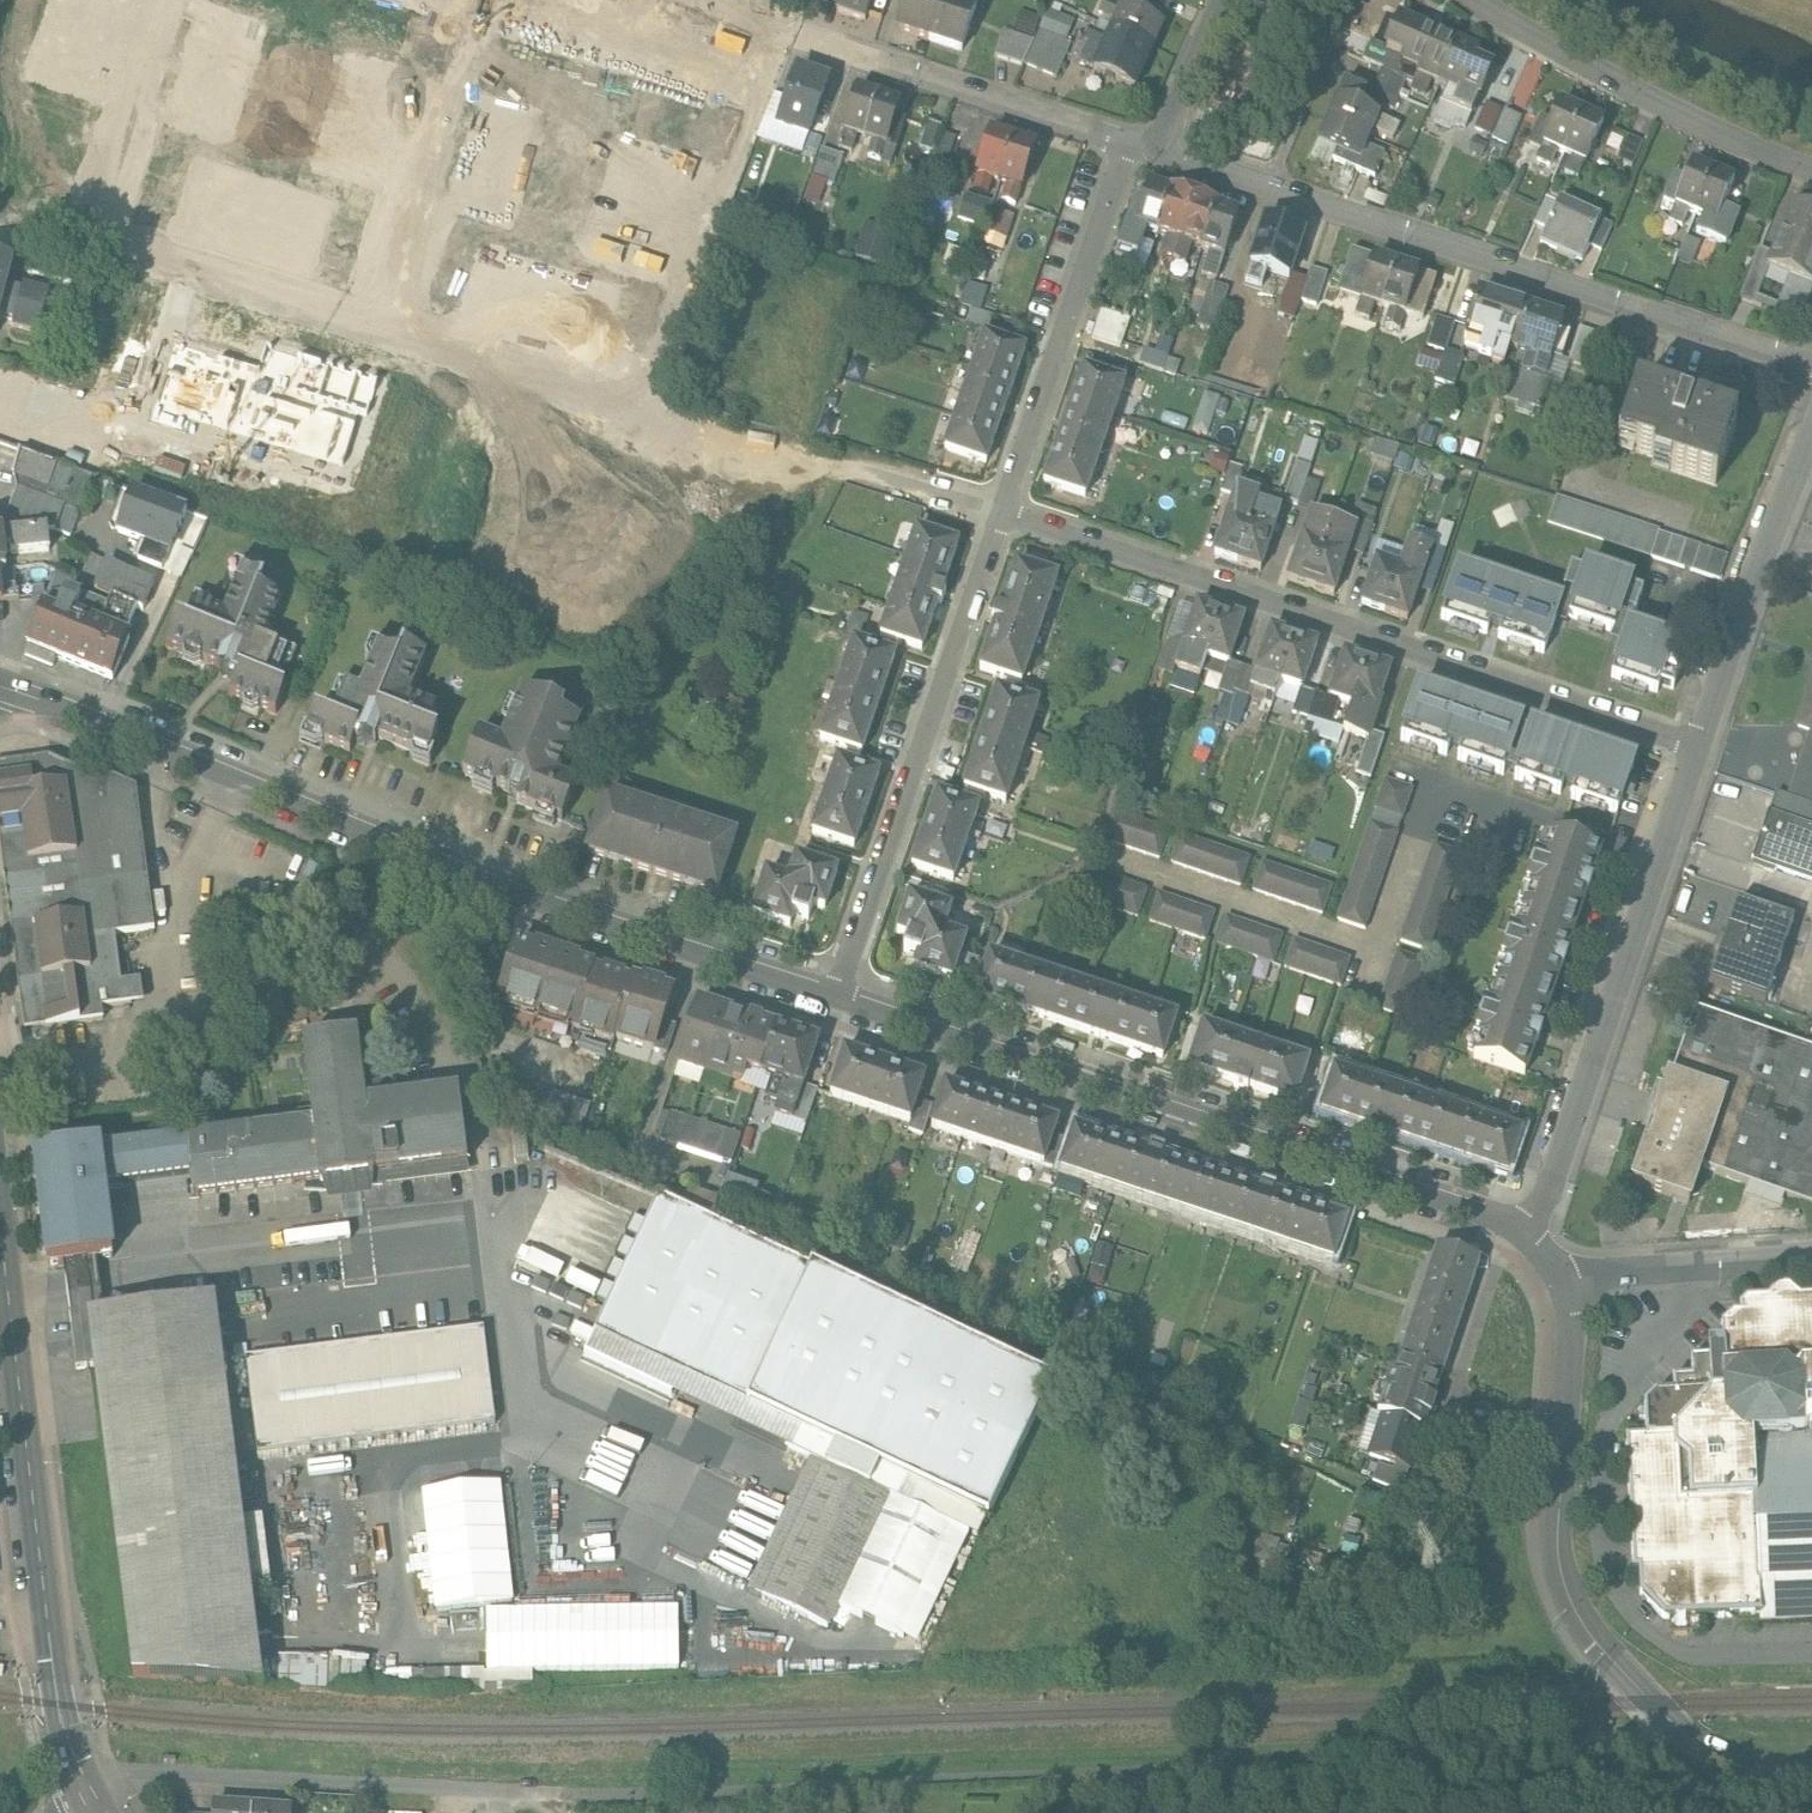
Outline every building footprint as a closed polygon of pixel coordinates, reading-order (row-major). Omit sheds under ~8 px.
[(837,10),(865,20),(872,0),(840,0),(837,10)] [(897,28),(929,38),(942,0),(906,0),(897,28)] [(951,0),(942,0),(929,38),(961,49),(974,8),(954,1),(951,0)] [(1146,0),(1125,0),(1121,9),(1115,21),(1112,29),(1153,47),(1162,27),(1149,21),(1156,5),(1146,0)] [(1062,6),(1052,1),(1034,40),(1023,63),(1056,76),(1070,42),(1057,36),(1065,18),(1057,15),(1062,6)] [(1121,9),(1105,2),(1100,14),(1115,21),(1121,9)] [(1457,43),(1400,17),(1386,48),(1386,49),(1390,51),(1404,57),(1402,63),(1420,71),(1418,74),(1431,80),(1439,83),(1457,43)] [(1034,40),(1003,29),(994,55),(1022,65),(1023,63),(1034,40)] [(1109,37),(1093,30),(1078,62),(1134,87),(1153,47),(1112,29),(1109,37)] [(1370,40),(1362,58),(1383,67),(1390,51),(1386,49),(1386,48),(1370,40)] [(1479,53),(1457,43),(1439,83),(1439,84),(1446,88),(1440,102),(1471,116),(1488,78),(1471,70),(1479,53)] [(1405,79),(1382,68),(1374,84),(1378,85),(1398,94),(1405,79)] [(808,136),(828,80),(798,70),(779,126),(808,136)] [(1431,80),(1419,75),(1412,90),(1424,95),(1431,80)] [(1365,92),(1344,83),(1328,119),(1368,137),(1372,129),(1377,116),(1358,108),(1365,92)] [(1398,94),(1378,85),(1372,98),(1393,107),(1399,94),(1398,94)] [(878,97),(855,89),(842,131),(843,131),(856,135),(865,138),(878,97)] [(1428,107),(1399,94),(1393,107),(1391,111),(1421,123),(1428,107)] [(899,103),(878,97),(865,138),(872,141),(885,145),(894,148),(903,120),(894,117),(899,103)] [(1491,103),(1478,131),(1492,137),(1505,110),(1491,103)] [(1553,122),(1542,117),(1530,143),(1542,148),(1544,144),(1556,149),(1564,153),(1582,112),(1561,103),(1553,122)] [(1505,110),(1492,137),(1509,145),(1522,117),(1505,110)] [(1582,112),(1564,153),(1572,156),(1565,171),(1577,177),(1584,162),(1585,162),(1603,121),(1582,112)] [(1377,116),(1372,129),(1387,135),(1392,123),(1377,116)] [(1368,137),(1328,119),(1319,140),(1339,149),(1359,158),(1360,157),(1365,145),(1368,137)] [(941,126),(927,121),(918,148),(932,152),(941,126)] [(856,135),(843,131),(838,147),(851,151),(856,135)] [(942,133),(933,161),(946,165),(956,138),(942,133)] [(991,133),(977,174),(991,179),(999,181),(1012,140),(991,133)] [(1628,136),(1617,161),(1632,168),(1643,142),(1628,136)] [(1489,145),(1474,138),(1469,150),(1483,157),(1489,145)] [(1012,140),(999,181),(1007,184),(1019,188),(1020,188),(1034,147),(1012,140)] [(1339,149),(1319,140),(1312,158),(1331,166),(1333,161),(1339,149)] [(885,145),(872,141),(867,156),(880,160),(885,145)] [(1556,149),(1544,144),(1542,148),(1537,159),(1549,164),(1556,149)] [(1360,158),(1339,149),(1333,161),(1375,179),(1386,154),(1380,151),(1365,145),(1360,157),(1359,158),(1360,158)] [(857,161),(816,148),(808,174),(835,182),(840,165),(854,170),(857,161)] [(958,154),(951,174),(949,173),(947,179),(960,183),(969,158),(958,154)] [(1712,171),(1691,163),(1684,181),(1672,177),(1663,198),(1676,204),(1687,208),(1695,212),(1712,171)] [(1712,171),(1695,212),(1716,220),(1722,207),(1733,180),(1712,171)] [(991,179),(978,174),(973,190),(986,194),(991,179)] [(1019,188),(1007,184),(1002,199),(1014,203),(1019,188)] [(1144,202),(1136,226),(1145,230),(1158,234),(1158,232),(1171,192),(1150,185),(1144,202)] [(1388,197),(1369,190),(1365,201),(1384,208),(1388,197)] [(1444,195),(1433,191),(1427,207),(1437,211),(1444,195)] [(1194,199),(1172,192),(1171,192),(1158,232),(1169,236),(1181,240),(1194,199)] [(1545,194),(1533,220),(1547,226),(1559,200),(1545,194)] [(1194,199),(1181,240),(1192,243),(1203,247),(1216,206),(1194,199)] [(1136,200),(1115,258),(1134,265),(1145,230),(1136,226),(1144,202),(1136,200)] [(1599,218),(1559,200),(1547,226),(1540,242),(1582,261),(1588,245),(1587,244),(1599,218)] [(1687,208),(1676,204),(1669,219),(1681,224),(1687,208)] [(1793,205),(1773,255),(1768,266),(1789,275),(1811,285),(1811,212),(1793,205)] [(1238,213),(1216,206),(1203,247),(1202,249),(1209,251),(1201,274),(1216,279),(1238,213)] [(1737,213),(1722,207),(1716,220),(1710,236),(1725,242),(1737,213)] [(1716,220),(1703,215),(1697,230),(1710,236),(1716,220)] [(1599,218),(1587,244),(1588,245),(1601,251),(1612,224),(1599,218)] [(1303,236),(1266,224),(1247,281),(1261,286),(1267,270),(1289,277),(1303,236)] [(1181,240),(1169,236),(1163,253),(1175,257),(1181,240)] [(1696,241),(1685,236),(1678,253),(1690,258),(1696,241)] [(1192,243),(1181,240),(1175,257),(1186,261),(1192,243)] [(1759,249),(1740,295),(1753,302),(1768,266),(1773,255),(1759,249)] [(1396,266),(1352,252),(1339,293),(1363,300),(1358,316),(1370,320),(1375,304),(1383,307),(1396,266)] [(0,261),(0,301),(1,302),(11,264),(0,261)] [(1437,278),(1396,266),(1383,307),(1392,310),(1387,326),(1400,330),(1405,314),(1424,319),(1437,278)] [(1304,288),(1301,300),(1317,305),(1327,272),(1311,267),(1304,288)] [(1789,275),(1778,304),(1775,312),(1799,323),(1811,292),(1811,286),(1811,285),(1789,275)] [(1211,283),(1198,325),(1214,330),(1228,288),(1211,283)] [(1287,283),(1279,309),(1296,315),(1301,300),(1304,288),(1287,283)] [(46,297),(22,290),(18,307),(42,315),(46,297)] [(1531,310),(1480,294),(1466,335),(1484,341),(1478,357),(1504,365),(1509,350),(1517,352),(1531,310)] [(1778,304),(1764,298),(1762,306),(1775,312),(1778,304)] [(42,315),(18,307),(13,325),(37,333),(42,315)] [(1097,323),(1125,332),(1130,319),(1102,310),(1097,323)] [(1517,352),(1512,367),(1544,377),(1552,355),(1562,358),(1569,335),(1559,332),(1563,320),(1531,310),(1517,352)] [(1453,322),(1437,317),(1428,346),(1444,351),(1444,352),(1445,352),(1453,322)] [(1125,332),(1097,323),(1093,338),(1120,347),(1125,332)] [(1608,337),(1581,328),(1573,353),(1600,362),(1608,337)] [(1024,348),(983,335),(944,449),(985,463),(1024,348)] [(261,374),(166,344),(148,403),(159,407),(155,420),(201,435),(205,423),(343,466),(360,411),(363,412),(372,384),(267,352),(261,374)] [(1167,356),(1145,349),(1140,364),(1162,371),(1167,356)] [(1443,356),(1423,349),(1417,367),(1437,373),(1443,356)] [(1462,357),(1445,352),(1444,352),(1443,356),(1437,373),(1435,381),(1453,386),(1462,357)] [(1183,362),(1167,356),(1162,371),(1178,377),(1183,362)] [(1544,377),(1512,367),(1506,387),(1538,397),(1544,377)] [(1124,383),(1083,369),(1044,482),(1084,496),(1124,383)] [(1682,406),(1637,391),(1620,443),(1638,449),(1637,453),(1673,465),(1671,471),(1717,486),(1727,455),(1723,454),(1729,437),(1733,439),(1737,425),(1701,413),(1699,418),(1680,412),(1682,406)] [(1237,410),(1210,400),(1203,418),(1231,428),(1237,410)] [(1439,431),(1426,426),(1420,443),(1433,448),(1439,431)] [(1400,447),(1376,440),(1371,454),(1395,462),(1400,447)] [(111,482),(20,449),(14,473),(18,489),(7,517),(8,533),(47,529),(55,528),(69,534),(88,486),(107,494),(111,482)] [(1424,457),(1401,450),(1396,465),(1418,473),(1424,457)] [(1230,456),(1216,452),(1210,469),(1225,474),(1230,456)] [(1453,465),(1436,459),(1431,475),(1448,481),(1453,465)] [(1311,466),(1296,461),(1292,474),(1307,479),(1311,466)] [(1243,469),(1229,465),(1221,490),(1234,495),(1243,469)] [(1307,479),(1292,474),(1284,498),(1299,503),(1307,479)] [(1320,483),(1307,479),(1299,503),(1312,508),(1320,483)] [(1238,489),(1216,555),(1238,563),(1260,496),(1238,489)] [(163,501),(134,491),(119,529),(146,539),(169,548),(186,509),(164,501),(163,501)] [(1260,496),(1238,563),(1260,570),(1282,503),(1260,496)] [(1660,532),(1557,498),(1550,521),(1653,554),(1660,532)] [(1378,511),(1358,504),(1352,519),(1358,521),(1372,526),(1378,511)] [(1311,513),(1304,536),(1302,536),(1298,549),(1299,549),(1288,582),(1311,589),(1334,521),(1311,513)] [(0,518),(0,534),(8,533),(7,517),(0,518)] [(1334,521),(1311,589),(1334,597),(1349,553),(1357,529),(1356,528),(1334,521)] [(1372,526),(1358,521),(1356,528),(1357,529),(1349,553),(1362,558),(1372,526)] [(6,567),(4,547),(10,547),(10,552),(13,553),(49,549),(47,529),(8,533),(0,534),(0,568),(6,567)] [(957,545),(917,531),(881,635),(922,649),(937,604),(941,606),(945,592),(942,591),(957,545)] [(1687,541),(1660,532),(1652,558),(1678,567),(1687,541)] [(169,548),(146,539),(139,556),(161,565),(169,548)] [(1399,569),(1385,613),(1409,621),(1419,590),(1420,590),(1424,579),(1425,577),(1422,576),(1431,548),(1409,541),(1399,569)] [(1701,546),(1687,541),(1678,567),(1693,571),(1701,546)] [(1727,555),(1701,546),(1693,571),(1719,580),(1727,555)] [(1446,553),(1431,548),(1422,576),(1425,577),(1424,579),(1435,583),(1446,553)] [(177,552),(165,577),(178,582),(189,558),(177,552)] [(1399,569),(1375,561),(1371,573),(1373,574),(1362,605),(1385,613),(1399,569)] [(153,582),(106,562),(96,587),(137,605),(142,607),(153,582)] [(1000,610),(995,609),(991,622),(995,623),(980,668),(1020,683),(1057,578),(1016,564),(1000,610)] [(1631,583),(1586,568),(1584,571),(1571,567),(1563,590),(1565,591),(1576,595),(1569,618),(1613,633),(1614,633),(1622,610),(1633,614),(1635,615),(1643,591),(1630,587),(1631,583)] [(1514,594),(1502,590),(1504,586),(1458,570),(1442,620),(1487,635),(1489,628),(1501,632),(1498,639),(1544,655),(1554,624),(1560,605),(1515,589),(1514,594)] [(239,572),(222,614),(195,603),(186,624),(176,620),(165,646),(217,667),(216,668),(219,669),(222,678),(226,676),(228,681),(232,682),(228,693),(274,711),(283,689),(273,685),(286,652),(262,643),(279,600),(258,591),(262,581),(239,572)] [(32,596),(31,589),(47,587),(45,573),(9,577),(5,583),(6,587),(0,587),(0,583),(0,599),(32,596)] [(1560,605),(1554,624),(1566,628),(1569,618),(1576,595),(1565,591),(1560,605)] [(102,626),(76,616),(83,599),(66,592),(48,594),(27,644),(112,678),(128,637),(125,636),(137,605),(115,595),(102,626)] [(1220,613),(1197,605),(1186,637),(1184,636),(1180,648),(1181,649),(1175,669),(1199,677),(1205,657),(1220,613)] [(1622,610),(1614,633),(1613,633),(1610,643),(1622,647),(1629,628),(1633,614),(1622,610)] [(1242,620),(1220,613),(1205,657),(1228,664),(1232,652),(1231,652),(1242,620)] [(1674,643),(1629,628),(1622,647),(1611,678),(1657,693),(1660,685),(1673,689),(1681,666),(1668,661),(1674,643)] [(1294,638),(1270,630),(1260,661),(1258,661),(1255,672),(1254,673),(1256,674),(1250,691),(1265,696),(1266,703),(1271,705),(1279,682),(1294,638)] [(1294,638),(1279,682),(1302,689),(1303,689),(1307,677),(1305,677),(1316,645),(1294,638)] [(854,641),(839,684),(829,680),(825,692),(835,696),(821,739),(862,753),(895,656),(854,641)] [(1169,644),(1159,672),(1172,676),(1175,669),(1181,649),(1180,648),(1169,644)] [(398,657),(377,648),(361,690),(338,681),(326,713),(315,709),(306,731),(350,749),(354,739),(359,741),(363,739),(364,743),(374,739),(373,740),(375,741),(377,736),(428,756),(437,734),(427,729),(436,708),(408,697),(425,655),(402,646),(398,657)] [(1367,663),(1345,655),(1334,687),(1333,686),(1329,698),(1340,702),(1353,706),(1367,663)] [(1390,670),(1367,663),(1353,706),(1344,732),(1367,739),(1368,740),(1371,731),(1381,702),(1379,702),(1390,670)] [(1255,672),(1242,668),(1234,693),(1248,697),(1250,691),(1256,674),(1254,673),(1255,672)] [(1303,689),(1302,689),(1294,714),(1308,718),(1316,694),(1303,689)] [(1520,724),(1474,709),(1473,713),(1462,709),(1463,705),(1418,689),(1400,741),(1446,756),(1449,746),(1460,750),(1457,760),(1503,775),(1504,771),(1516,774),(1514,778),(1560,794),(1563,784),(1574,788),(1571,797),(1617,812),(1622,795),(1627,796),(1632,781),(1627,780),(1633,762),(1588,747),(1586,751),(1575,747),(1577,743),(1531,728),(1530,732),(1518,728),(1520,724)] [(564,708),(522,691),(502,741),(479,731),(463,773),(510,792),(510,791),(519,795),(517,802),(562,820),(576,784),(558,776),(580,722),(561,715),(564,708)] [(997,691),(964,788),(1005,802),(1038,705),(997,691)] [(1265,696),(1250,691),(1248,697),(1266,703),(1265,696)] [(1329,698),(1316,694),(1308,718),(1332,726),(1340,702),(1329,698)] [(1802,726),(1810,729),(1811,730),(1811,698),(1802,726)] [(1810,729),(1800,759),(1811,764),(1811,730),(1810,729)] [(1367,739),(1355,772),(1370,777),(1384,735),(1371,731),(1368,740),(1367,739)] [(0,763),(0,843),(21,1007),(46,1025),(103,1018),(101,1006),(131,1002),(128,980),(120,981),(114,933),(122,932),(153,928),(136,791),(135,787),(101,772),(97,779),(49,757),(0,763)] [(1800,759),(1788,796),(1810,804),(1811,804),(1811,764),(1800,759)] [(879,774),(838,760),(834,771),(829,769),(825,780),(822,779),(819,788),(828,791),(813,832),(854,847),(879,774)] [(1412,788),(1384,779),(1375,808),(1400,817),(1402,817),(1412,788)] [(1810,804),(1788,796),(1775,792),(1767,815),(1811,831),(1811,804),(1810,804)] [(734,836),(607,793),(588,850),(716,893),(734,836)] [(978,808),(938,794),(913,866),(953,880),(978,808)] [(1400,817),(1376,809),(1371,822),(1396,830),(1400,817)] [(1168,830),(1112,812),(1103,839),(1159,858),(1168,830)] [(1767,815),(1751,862),(1811,883),(1811,831),(1767,815)] [(1370,822),(1337,918),(1365,928),(1397,831),(1396,830),(1371,822),(1370,822)] [(1249,858),(1180,834),(1171,862),(1240,885),(1249,858)] [(1541,858),(1535,856),(1525,883),(1532,885),(1516,932),(1510,930),(1501,958),(1507,960),(1491,1007),(1485,1005),(1476,1032),(1482,1034),(1474,1058),(1524,1075),(1534,1045),(1537,1046),(1542,1031),(1539,1031),(1559,970),(1562,971),(1567,957),(1564,956),(1584,895),(1587,896),(1592,883),(1589,882),(1599,851),(1549,834),(1541,858)] [(1433,843),(1400,940),(1428,949),(1460,853),(1433,843)] [(786,879),(767,872),(753,914),(790,926),(794,914),(809,919),(814,905),(825,909),(837,872),(797,858),(790,876),(786,879)] [(1331,885),(1262,862),(1252,889),(1322,913),(1331,885)] [(1146,889),(1090,870),(1081,898),(1137,917),(1146,889)] [(1214,912),(1158,893),(1149,921),(1205,939),(1214,912)] [(951,909),(910,896),(898,933),(909,937),(904,951),(918,956),(915,967),(951,980),(960,954),(965,938),(946,932),(944,928),(951,909)] [(1793,920),(1738,901),(1709,983),(1765,1002),(1793,920)] [(1282,935),(1226,916),(1217,943),(1273,962),(1282,935)] [(1350,957),(1293,939),(1284,966),(1340,985),(1350,957)] [(595,965),(518,940),(499,997),(576,1023),(594,969),(595,965)] [(1425,960),(1397,950),(1378,1006),(1406,1015),(1425,960)] [(974,959),(960,954),(951,980),(965,985),(974,959)] [(1176,1018),(990,955),(987,964),(978,989),(976,996),(1163,1059),(1176,1018)] [(987,964),(974,959),(965,985),(978,989),(987,964)] [(576,1023),(575,1026),(614,1039),(615,1036),(614,1035),(632,982),(631,981),(594,969),(576,1023)] [(672,991),(632,977),(631,981),(632,982),(614,1035),(615,1036),(653,1048),(662,1019),(672,991)] [(697,1005),(679,1058),(694,1062),(696,1068),(704,1071),(705,1066),(723,1013),(724,1009),(716,1006),(710,1009),(697,1005)] [(1694,1008),(1670,1079),(1668,1079),(1632,1183),(1688,1203),(1701,1167),(1811,1205),(1811,1049),(1694,1008)] [(734,1017),(723,1013),(705,1066),(719,1071),(721,1076),(729,1079),(730,1075),(749,1017),(741,1015),(734,1017)] [(749,1017),(730,1075),(741,1078),(744,1071),(751,1069),(762,1072),(777,1027),(763,1022),(761,1016),(751,1013),(749,1017)] [(676,1024),(662,1019),(653,1048),(667,1053),(676,1024)] [(818,1041),(777,1027),(762,1072),(774,1076),(802,1086),(803,1083),(818,1041)] [(1308,1063),(1202,1028),(1189,1068),(1235,1083),(1234,1087),(1247,1092),(1248,1088),(1294,1103),(1308,1063)] [(356,1034),(303,1040),(313,1123),(188,1139),(192,1174),(194,1195),(320,1180),(321,1182),(374,1175),(374,1173),(466,1162),(458,1092),(365,1103),(356,1034)] [(924,1077),(845,1050),(830,1093),(910,1120),(917,1100),(924,1077)] [(1520,1133),(1335,1071),(1322,1111),(1506,1173),(1520,1133)] [(554,1089),(505,1073),(500,1087),(496,1100),(545,1116),(554,1089)] [(802,1086),(774,1076),(768,1094),(780,1098),(776,1108),(807,1118),(817,1088),(803,1083),(802,1086)] [(1057,1121),(946,1084),(932,1125),(1044,1162),(1053,1135),(1057,1121)] [(590,1102),(554,1089),(545,1116),(581,1129),(590,1102)] [(910,1120),(908,1127),(923,1132),(932,1105),(917,1100),(910,1120)] [(671,1111),(662,1138),(680,1144),(689,1117),(671,1111)] [(714,1125),(689,1117),(680,1144),(705,1153),(714,1125)] [(714,1125),(705,1153),(718,1157),(727,1130),(714,1125)] [(1347,1218),(1075,1127),(1070,1141),(1061,1168),(1333,1259),(1347,1218)] [(528,1128),(512,1130),(515,1166),(532,1164),(528,1128)] [(1070,1141),(1053,1135),(1044,1162),(1061,1168),(1070,1141)] [(100,1145),(35,1153),(49,1265),(114,1257),(105,1185),(192,1174),(188,1139),(100,1149),(100,1145)] [(760,1183),(728,1172),(722,1190),(754,1201),(760,1183)] [(1641,1197),(1628,1193),(1620,1217),(1633,1221),(1641,1197)] [(1052,1383),(659,1197),(595,1333),(798,1429),(788,1449),(825,1467),(763,1598),(828,1629),(838,1608),(900,1637),(961,1506),(988,1518),(1052,1383)] [(911,1226),(892,1219),(884,1241),(903,1247),(911,1226)] [(1478,1263),(1437,1249),(1425,1284),(1467,1298),(1478,1263)] [(1467,1298),(1425,1284),(1414,1319),(1455,1333),(1467,1298)] [(1769,1299),(1747,1301),(1739,1307),(1739,1317),(1732,1317),(1721,1328),(1721,1341),(1708,1342),(1709,1358),(1701,1359),(1701,1361),(1693,1369),(1691,1370),(1691,1377),(1672,1378),(1673,1393),(1655,1394),(1647,1402),(1650,1405),(1656,1406),(1658,1435),(1626,1437),(1633,1567),(1640,1566),(1641,1588),(1665,1611),(1760,1605),(1761,1613),(1811,1610),(1811,1297),(1798,1298),(1789,1289),(1777,1290),(1769,1299)] [(214,1302),(101,1317),(99,1302),(79,1304),(79,1306),(74,1309),(75,1315),(81,1316),(81,1321),(80,1322),(85,1368),(95,1366),(133,1676),(262,1686),(214,1302)] [(1455,1333),(1414,1319),(1401,1355),(1443,1369),(1455,1333)] [(483,1330),(245,1358),(257,1453),(495,1425),(483,1330)] [(1443,1369),(1401,1355),(1394,1376),(1390,1374),(1377,1411),(1423,1427),(1427,1414),(1430,1415),(1435,1399),(1433,1399),(1443,1369)] [(1423,1427),(1377,1411),(1370,1409),(1357,1449),(1368,1453),(1395,1462),(1408,1466),(1410,1467),(1423,1427)] [(626,1502),(631,1492),(639,1496),(659,1452),(626,1437),(602,1491),(626,1502)] [(1393,1467),(1378,1462),(1372,1478),(1401,1489),(1408,1466),(1395,1462),(1393,1467)] [(326,1685),(327,1654),(277,1653),(276,1684),(326,1685)] [(366,1676),(367,1657),(345,1656),(344,1675),(366,1676)] [(531,1672),(386,1674),(384,1693),(416,1694),(533,1693),(531,1672)] [(181,1799),(163,1811),(164,1812),(189,1812),(181,1799)] [(214,1801),(213,1812),(251,1812),(251,1805),(251,1804),(214,1801)] [(289,1808),(251,1805),(251,1812),(288,1812),(289,1808)]
